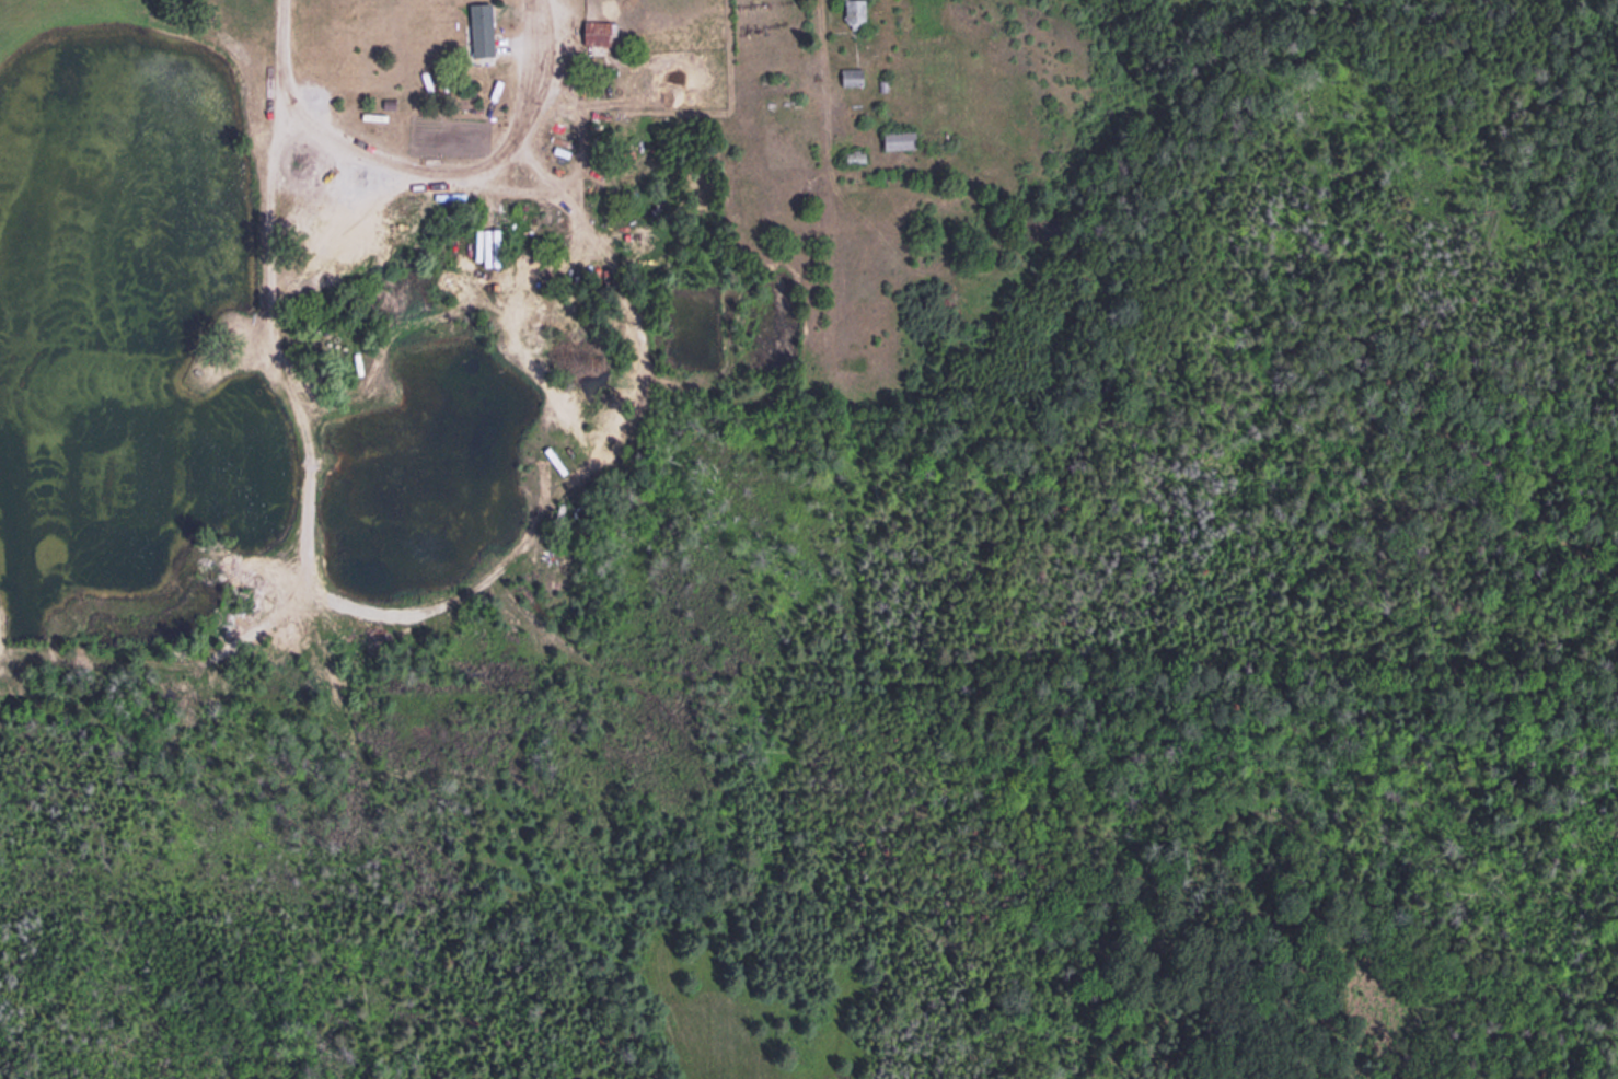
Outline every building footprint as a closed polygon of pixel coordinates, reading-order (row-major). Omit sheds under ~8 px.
[(841,20),(864,20),(864,0),(841,0),(841,20)] [(497,55),(497,2),(475,2),(475,55),(497,55)] [(611,21),(588,21),(588,46),(600,46),(600,53),(611,53),(611,21)] [(863,67),(838,67),(838,85),(863,85),(863,67)] [(879,148),(911,148),(911,131),(879,131),(879,148)] [(482,268),(502,268),(502,228),(482,228),(482,268)] [(554,523),(569,527),(575,510),(560,505),(554,523)]
